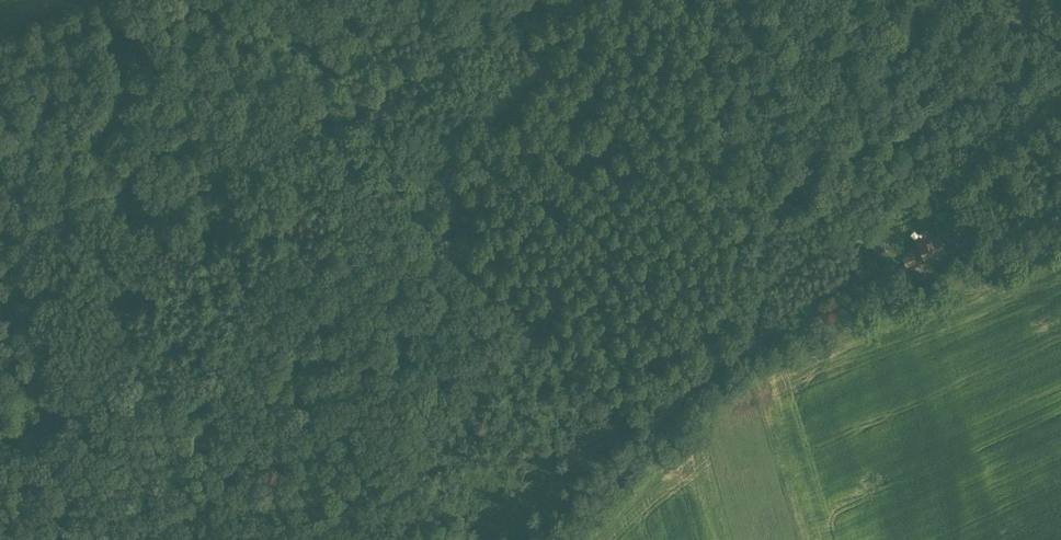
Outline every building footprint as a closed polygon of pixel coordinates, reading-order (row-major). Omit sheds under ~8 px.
[(939,236),(919,245),(925,260),(945,251),(939,236)] [(969,241),(957,245),(962,258),(974,253),(969,241)]
